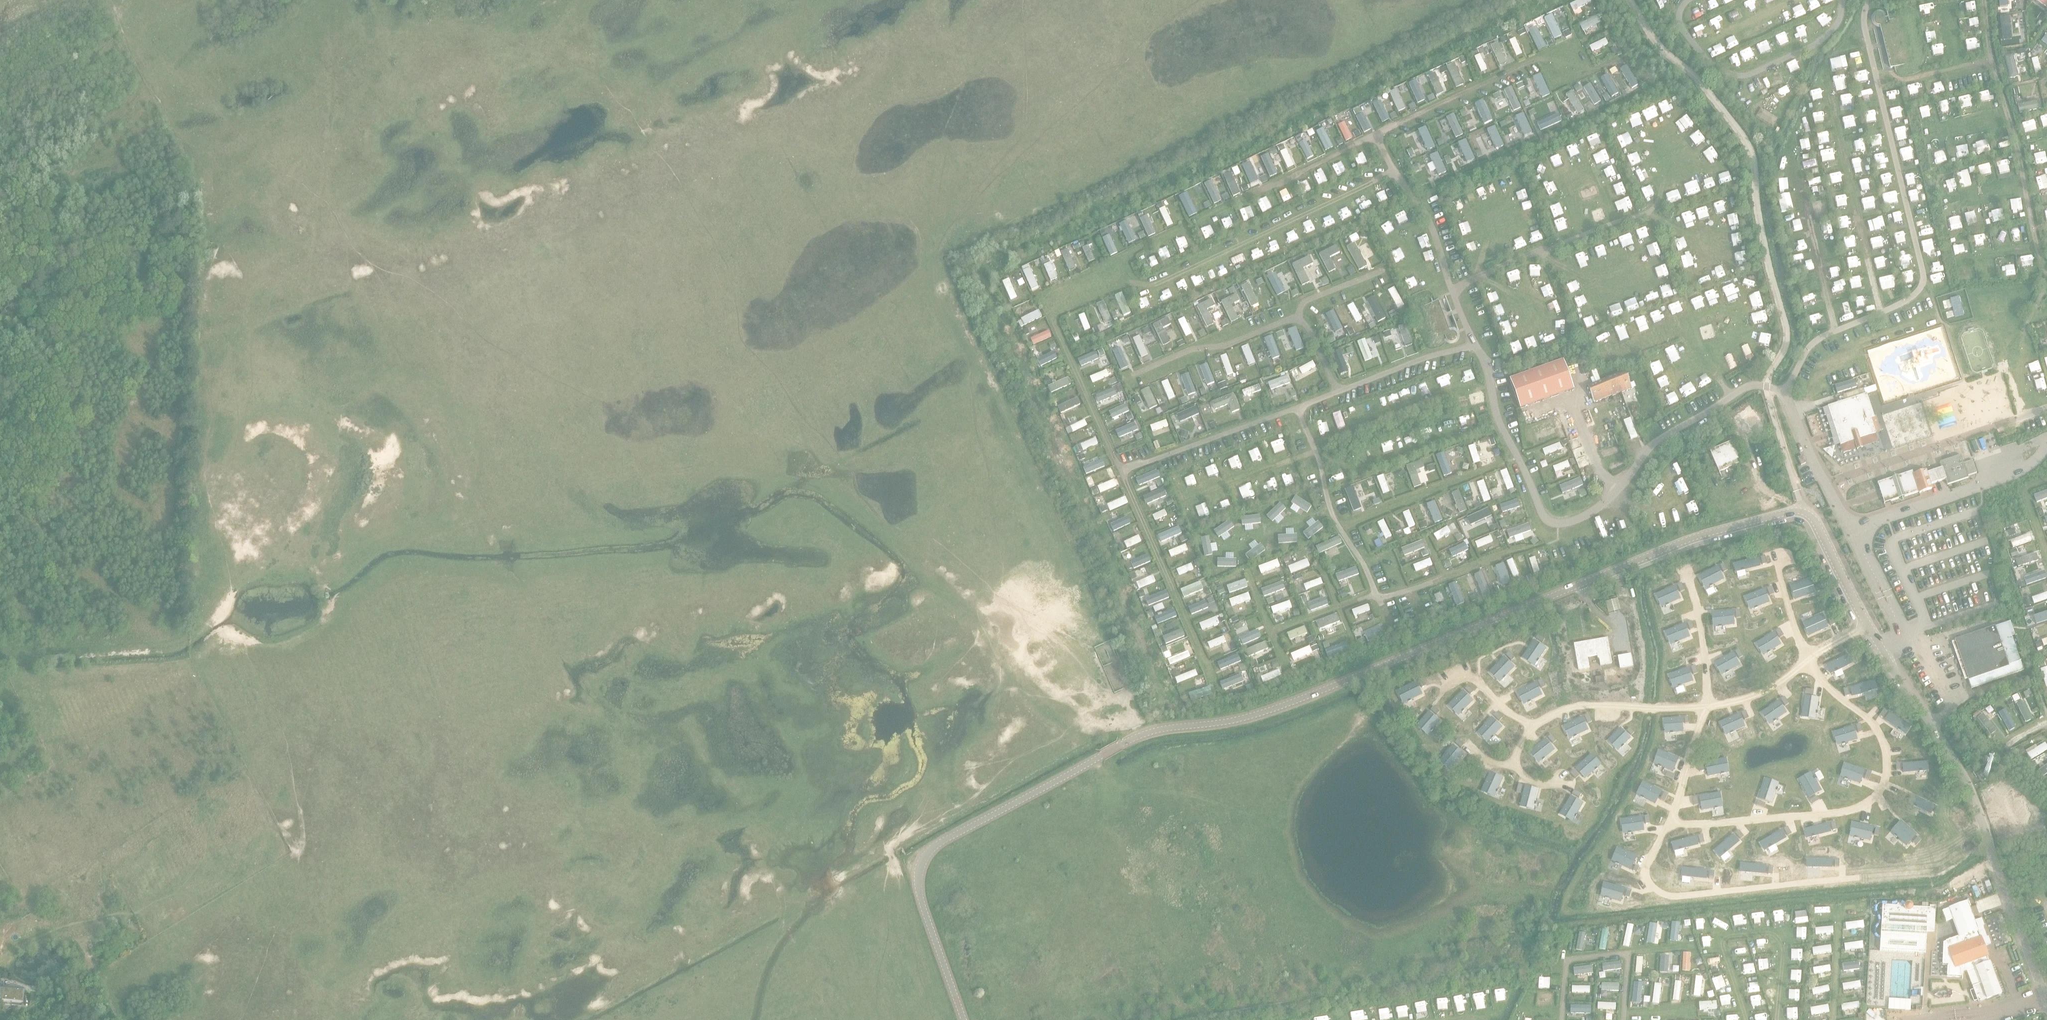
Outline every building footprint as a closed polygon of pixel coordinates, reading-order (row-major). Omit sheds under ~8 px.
[(1569,4),(1573,11),(1591,2),(1590,1),(1592,0),(1579,0),(1569,4)] [(1877,22),(1881,22),(1891,66),(1905,62),(1895,16),(1890,18),(1888,11),(1887,11),(1888,15),(1885,15),(1884,13),(1880,11),(1877,13),(1875,15),(1874,18),(1877,22)] [(1596,15),(1579,25),(1583,31),(1600,22),(1599,20),(1603,17),(1601,13),(1597,16),(1596,15)] [(1544,18),(1554,39),(1561,35),(1551,14),(1544,18)] [(1527,28),(1535,43),(1540,41),(1536,34),(1538,33),(1537,30),(1535,31),(1532,26),(1527,28)] [(1509,40),(1516,56),(1522,53),(1518,45),(1521,43),(1518,36),(1509,40)] [(1605,38),(1589,46),(1592,51),(1608,44),(1605,38)] [(1490,45),(1500,66),(1506,63),(1501,50),(1503,49),(1500,43),(1498,44),(1497,42),(1490,45)] [(1474,56),(1481,72),(1487,69),(1482,60),(1485,59),(1483,55),(1481,56),(1480,54),(1474,56)] [(2004,56),(2010,78),(2018,76),(2012,54),(2004,56)] [(2031,59),(2035,74),(2041,72),(2037,57),(2031,59)] [(1446,66),(1456,87),(1464,84),(1454,63),(1446,66)] [(1638,85),(1627,67),(1621,70),(1632,88),(1638,85)] [(1428,75),(1437,95),(1443,92),(1437,79),(1439,78),(1437,74),(1436,74),(1435,72),(1428,75)] [(1613,97),(1619,93),(1608,74),(1602,78),(1609,91),(1607,92),(1610,97),(1612,96),(1613,97)] [(1408,82),(1417,102),(1423,100),(1413,80),(1408,82)] [(1508,89),(1511,95),(1529,87),(1526,80),(1514,85),(1513,83),(1508,85),(1509,88),(1508,89)] [(1601,101),(1593,86),(1587,90),(1593,98),(1591,99),(1593,103),(1595,102),(1596,104),(1601,101)] [(1390,92),(1398,111),(1405,109),(1400,98),(1403,97),(1400,91),(1397,92),(1396,89),(1393,90),(1393,88),(1387,90),(1388,93),(1390,92)] [(1491,96),(1494,102),(1507,96),(1504,90),(1501,92),(1500,90),(1497,91),(1498,93),(1491,96)] [(1583,110),(1571,91),(1566,94),(1573,107),(1571,108),(1574,113),(1576,111),(1577,114),(1583,110)] [(2039,100),(2017,105),(2019,113),(2041,108),(2039,100)] [(1373,106),(1379,119),(1384,116),(1378,103),(1373,106)] [(1351,108),(1361,129),(1366,126),(1356,106),(1351,108)] [(1335,122),(1343,138),(1348,135),(1347,132),(1350,131),(1345,120),(1342,121),(1343,124),(1340,120),(1335,122)] [(1331,142),(1324,129),(1319,131),(1320,133),(1317,135),(1320,139),(1323,138),(1326,144),(1331,142)] [(1299,143),(1306,157),(1311,154),(1304,140),(1299,143)] [(1280,152),(1287,168),(1293,165),(1288,155),(1290,154),(1289,150),(1287,151),(1286,149),(1280,152)] [(1260,156),(1269,176),(1276,173),(1267,153),(1260,156)] [(1241,165),(1250,184),(1258,181),(1248,162),(1241,165)] [(1207,186),(1214,201),(1219,199),(1212,184),(1207,186)] [(1208,204),(1201,188),(1195,191),(1195,192),(1193,193),(1199,206),(1202,205),(1202,207),(1208,204)] [(1159,209),(1167,227),(1173,224),(1165,207),(1159,209)] [(1140,218),(1147,235),(1153,232),(1145,216),(1140,218)] [(1118,222),(1127,241),(1133,238),(1124,219),(1118,222)] [(1101,236),(1107,251),(1112,248),(1109,240),(1111,239),(1109,235),(1107,236),(1105,232),(1104,233),(1103,229),(1097,232),(1100,237),(1101,236)] [(1346,247),(1359,270),(1367,266),(1354,243),(1346,247)] [(1082,248),(1089,262),(1094,260),(1088,245),(1082,248)] [(1319,254),(1329,272),(1335,269),(1329,257),(1339,252),(1336,245),(1319,254)] [(1061,252),(1070,272),(1076,268),(1072,259),(1070,255),(1072,254),(1071,251),(1069,252),(1067,249),(1061,252)] [(1292,264),(1302,286),(1309,282),(1303,268),(1313,264),(1309,256),(1292,264)] [(1044,266),(1051,281),(1057,278),(1054,270),(1056,269),(1054,265),(1052,265),(1050,262),(1048,259),(1042,261),(1041,262),(1043,266),(1044,266)] [(1023,271),(1032,290),(1038,287),(1030,268),(1029,268),(1027,265),(1022,267),(1024,270),(1023,271)] [(1346,269),(1351,275),(1356,272),(1352,265),(1346,269)] [(1266,275),(1278,297),(1284,294),(1273,272),(1266,275)] [(1002,282),(1010,300),(1017,297),(1008,279),(1002,282)] [(1241,286),(1251,307),(1258,304),(1248,283),(1241,286)] [(1388,290),(1397,308),(1403,305),(1394,287),(1388,290)] [(1115,296),(1124,316),(1131,312),(1122,293),(1115,296)] [(1221,301),(1231,322),(1238,319),(1233,309),(1236,307),(1234,304),(1239,301),(1236,294),(1221,301)] [(1197,306),(1207,327),(1213,324),(1207,310),(1215,306),(1211,299),(1197,306)] [(1369,303),(1379,322),(1386,319),(1375,299),(1369,303)] [(1455,331),(1451,330),(1439,300),(1425,306),(1434,328),(1438,327),(1441,334),(1445,333),(1447,338),(1450,341),(1453,341),(1457,339),(1458,336),(1457,333),(1455,331)] [(1112,321),(1103,301),(1096,304),(1101,315),(1099,316),(1101,321),(1103,320),(1105,324),(1112,321)] [(1348,307),(1355,321),(1360,318),(1353,304),(1348,307)] [(1038,310),(1021,319),(1021,320),(1018,321),(1020,326),(1024,324),(1025,325),(1042,317),(1038,310)] [(1175,315),(1184,333),(1190,330),(1182,312),(1175,315)] [(1328,315),(1336,331),(1342,328),(1334,312),(1328,315)] [(1079,315),(1086,330),(1091,328),(1085,313),(1079,315)] [(1153,325),(1163,346),(1170,342),(1163,328),(1171,324),(1167,317),(1153,325)] [(1917,326),(1915,318),(1900,322),(1902,330),(1917,326)] [(1103,321),(1097,324),(1097,325),(1095,325),(1097,330),(1100,329),(1100,330),(1106,327),(1105,326),(1108,325),(1107,323),(1104,324),(1103,321)] [(1131,334),(1141,355),(1148,352),(1141,338),(1149,335),(1146,327),(1131,334)] [(1290,332),(1296,347),(1302,345),(1297,329),(1290,332)] [(1030,338),(1033,345),(1051,337),(1048,331),(1030,338)] [(1265,338),(1272,355),(1277,353),(1271,336),(1265,338)] [(1112,348),(1115,355),(1121,352),(1118,345),(1116,346),(1116,344),(1112,346),(1113,348),(1112,348)] [(1241,348),(1248,365),(1255,363),(1248,345),(1241,348)] [(1099,350),(1085,356),(1087,362),(1095,358),(1096,360),(1097,360),(1098,361),(1099,360),(1098,357),(1102,356),(1099,350)] [(1116,357),(1122,369),(1128,367),(1122,354),(1116,357)] [(1220,356),(1227,375),(1233,373),(1226,354),(1220,356)] [(1312,361),(1299,368),(1301,374),(1315,366),(1312,361)] [(1562,361),(1511,380),(1521,408),(1573,389),(1562,361)] [(1201,365),(1208,383),(1214,381),(1207,363),(1201,365)] [(1265,369),(1268,376),(1275,373),(1272,366),(1265,369)] [(1108,368),(1093,375),(1095,381),(1104,377),(1105,380),(1109,378),(1108,376),(1111,374),(1108,368)] [(1605,380),(1601,381),(1597,369),(1585,374),(1587,379),(1594,376),(1597,383),(1587,387),(1594,402),(1611,395),(1612,396),(1635,387),(1633,382),(1630,383),(1624,371),(1604,379),(1605,380)] [(1182,374),(1187,388),(1193,386),(1187,371),(1182,374)] [(1287,376),(1268,383),(1270,390),(1289,383),(1287,376)] [(1051,393),(1071,384),(1068,378),(1055,383),(1054,380),(1052,381),(1053,384),(1048,386),(1048,387),(1044,389),(1047,394),(1051,392),(1051,393)] [(1834,386),(1836,393),(1857,386),(1854,379),(1834,386)] [(1174,397),(1167,380),(1162,383),(1168,399),(1174,397)] [(1244,396),(1250,394),(1251,396),(1254,395),(1253,393),(1261,390),(1258,385),(1242,391),(1244,396)] [(1114,388),(1099,393),(1101,399),(1116,394),(1114,388)] [(1142,391),(1149,406),(1155,403),(1148,388),(1142,391)] [(1233,393),(1211,402),(1215,410),(1228,404),(1232,413),(1240,410),(1233,393)] [(1827,406),(1842,453),(1878,441),(1870,418),(1874,417),(1866,393),(1827,406)] [(1058,407),(1060,413),(1080,405),(1077,398),(1066,403),(1065,400),(1059,403),(1060,405),(1058,407)] [(1127,404),(1109,412),(1111,418),(1125,412),(1126,415),(1130,412),(1129,410),(1130,410),(1127,404)] [(1623,420),(1630,440),(1637,438),(1624,404),(1618,406),(1623,420)] [(1753,409),(1749,405),(1733,416),(1737,422),(1742,418),(1754,434),(1763,428),(1762,426),(1763,425),(1761,421),(1762,420),(1753,409)] [(1191,410),(1175,417),(1177,422),(1193,415),(1191,410)] [(1065,429),(1068,434),(1087,425),(1084,420),(1065,429)] [(1152,431),(1168,426),(1166,420),(1150,426),(1152,431)] [(1551,420),(1532,428),(1534,435),(1553,427),(1551,420)] [(1132,423),(1116,430),(1118,435),(1128,431),(1129,433),(1133,431),(1132,430),(1134,429),(1132,423)] [(1081,444),(1083,450),(1098,444),(1096,438),(1081,444)] [(1558,441),(1559,443),(1561,446),(1569,444),(1567,438),(1558,441)] [(1710,451),(1719,472),(1732,466),(1732,465),(1741,461),(1732,441),(1710,451)] [(1559,443),(1542,449),(1544,455),(1556,451),(1557,453),(1563,451),(1561,446),(1559,443)] [(1468,447),(1473,464),(1480,462),(1474,445),(1468,447)] [(1436,455),(1444,477),(1451,474),(1443,453),(1436,455)] [(1947,485),(1968,478),(1960,455),(1939,462),(1941,467),(1927,472),(1926,470),(1913,474),(1912,471),(1897,476),(1893,474),(1891,478),(1883,481),(1890,501),(1898,499),(1902,501),(1904,497),(1919,492),(1932,487),(1931,484),(1945,479),(1947,485)] [(1406,466),(1414,488),(1421,485),(1416,473),(1420,472),(1419,469),(1424,467),(1421,460),(1406,466)] [(1087,467),(1090,473),(1105,466),(1103,461),(1087,467)] [(1567,461),(1552,466),(1555,472),(1564,469),(1565,472),(1571,470),(1567,461)] [(1151,470),(1154,477),(1161,474),(1158,467),(1151,470)] [(1507,490),(1509,489),(1509,491),(1504,493),(1505,497),(1511,495),(1510,494),(1515,492),(1513,488),(1506,469),(1500,471),(1507,490)] [(1139,482),(1153,477),(1151,472),(1138,478),(1139,482)] [(1377,477),(1383,494),(1389,492),(1383,475),(1377,477)] [(1564,491),(1583,484),(1581,478),(1562,486),(1564,491)] [(1097,486),(1099,492),(1115,485),(1113,480),(1097,486)] [(1477,483),(1483,502),(1490,499),(1483,480),(1477,483)] [(1890,501),(1883,481),(1880,482),(1877,483),(1879,489),(1881,493),(1882,497),(1884,503),(1887,502),(1890,501)] [(1163,488),(1144,496),(1146,502),(1165,494),(1163,488)] [(1347,490),(1354,507),(1360,505),(1353,488),(1347,490)] [(1452,493),(1460,513),(1466,510),(1458,490),(1452,493)] [(1105,506),(1108,511),(1122,505),(1120,500),(1105,506)] [(1427,503),(1434,519),(1441,517),(1434,500),(1427,503)] [(1520,501),(1500,509),(1503,516),(1516,511),(1517,513),(1520,512),(1519,510),(1523,508),(1520,501)] [(1488,509),(1471,516),(1474,522),(1490,515),(1488,509)] [(1164,510),(1152,515),(1155,520),(1167,515),(1164,510)] [(1403,513),(1409,528),(1415,525),(1409,510),(1403,513)] [(1114,524),(1117,530),(1132,523),(1129,518),(1114,524)] [(1377,523),(1385,539),(1391,536),(1383,520),(1377,523)] [(1175,527),(1160,534),(1163,539),(1177,533),(1177,532),(1184,528),(1182,523),(1178,524),(1174,526),(1175,527)] [(1525,524),(1510,529),(1512,535),(1527,530),(1525,524)] [(1447,527),(1433,535),(1437,540),(1444,535),(1445,538),(1449,535),(1448,533),(1450,532),(1447,527)] [(2009,536),(2016,534),(2013,528),(2007,531),(2004,532),(2006,537),(2009,536)] [(2010,541),(2013,548),(2031,540),(2029,534),(2010,541)] [(1124,542),(1127,548),(1141,541),(1138,535),(1124,542)] [(1490,536),(1475,542),(1477,548),(1492,541),(1490,536)] [(1338,551),(1334,541),(1330,543),(1331,545),(1329,545),(1330,548),(1332,548),(1334,553),(1338,551)] [(1422,541),(1403,548),(1406,554),(1424,547),(1422,541)] [(1464,543),(1448,550),(1450,556),(1460,552),(1461,554),(1464,552),(1463,550),(1467,548),(1464,543)] [(1185,544),(1168,552),(1171,557),(1180,553),(1181,556),(1189,552),(1185,544)] [(2016,549),(2009,551),(2011,557),(2018,555),(2016,549)] [(2036,553),(2015,560),(2018,567),(2038,560),(2036,553)] [(1130,560),(1133,567),(1147,561),(1145,556),(1135,560),(1134,558),(1130,560)] [(1758,556),(1733,563),(1736,571),(1761,566),(1758,556)] [(1277,560),(1258,567),(1260,573),(1282,565),(1279,557),(1277,558),(1277,560)] [(1529,559),(1534,574),(1539,572),(1535,557),(1529,559)] [(1291,573),(1310,566),(1307,559),(1297,563),(1296,561),(1292,563),(1293,565),(1288,567),(1291,573)] [(1429,559),(1413,565),(1415,571),(1432,565),(1429,559)] [(1506,561),(1513,577),(1518,574),(1512,559),(1506,561)] [(1191,564),(1176,570),(1178,575),(1193,569),(1191,564)] [(1717,565),(1704,569),(1710,589),(1716,587),(1716,586),(1722,584),(1717,565)] [(1494,587),(1500,585),(1493,566),(1486,568),(1493,586),(1494,587)] [(2025,578),(2027,585),(2043,579),(2040,573),(2033,575),(2032,572),(2027,574),(2028,577),(2025,578)] [(1474,594),(1484,589),(1477,574),(1472,576),(1475,585),(1472,586),(1473,588),(1472,588),(1474,594)] [(1136,582),(1139,588),(1155,582),(1153,576),(1142,580),(1142,578),(1139,580),(1139,581),(1136,582)] [(1339,588),(1352,583),(1349,577),(1336,582),(1339,588)] [(1306,590),(1322,584),(1320,578),(1304,585),(1306,590)] [(1810,579),(1792,585),(1794,592),(1793,593),(1795,599),(1815,593),(1810,579)] [(1202,580),(1184,587),(1187,593),(1204,586),(1202,580)] [(1244,581),(1226,588),(1228,593),(1246,586),(1244,581)] [(1673,581),(1654,589),(1656,595),(1657,594),(1660,600),(1678,594),(1673,581)] [(1450,584),(1455,599),(1461,597),(1455,582),(1450,584)] [(1494,587),(1493,586),(1490,588),(1493,596),(1499,594),(1497,588),(1495,589),(1494,587)] [(1764,589),(1744,596),(1747,603),(1749,602),(1751,609),(1769,602),(1764,589)] [(1248,593),(1229,600),(1231,606),(1250,600),(1248,593)] [(1300,595),(1303,603),(1309,601),(1306,593),(1300,595)] [(1147,608),(1164,600),(1161,594),(1154,597),(1153,595),(1148,597),(1149,599),(1144,601),(1147,608)] [(1209,599),(1193,605),(1195,611),(1211,604),(1209,599)] [(1310,611),(1326,606),(1324,600),(1308,606),(1310,611)] [(1286,602),(1272,606),(1274,612),(1278,611),(1279,613),(1283,611),(1282,610),(1288,608),(1286,602)] [(1367,604),(1352,610),(1354,616),(1369,610),(1367,604)] [(1154,619),(1150,607),(1144,609),(1148,621),(1150,620),(1152,626),(1156,625),(1154,619)] [(1732,610),(1711,613),(1712,620),(1714,620),(1715,627),(1734,624),(1732,610)] [(1154,618),(1157,624),(1175,618),(1172,611),(1154,618)] [(1216,617),(1199,624),(1202,630),(1212,626),(1213,628),(1220,625),(1220,623),(1225,621),(1222,613),(1216,616),(1216,617)] [(1320,629),(1339,621),(1337,614),(1317,622),(1320,629)] [(1822,614),(1804,622),(1807,628),(1805,629),(1808,636),(1827,627),(1822,614)] [(2036,624),(2046,621),(2046,614),(2040,617),(2039,614),(2034,616),(2035,618),(2034,618),(2036,624)] [(2020,660),(2011,636),(2015,634),(2010,621),(2006,622),(1954,640),(1971,688),(2024,670),(2020,660)] [(1684,624),(1665,632),(1667,638),(1669,638),(1672,644),(1680,641),(1689,637),(1684,624)] [(1289,639),(1307,632),(1305,626),(1287,634),(1289,639)] [(1783,635),(1779,629),(1775,631),(1779,638),(1783,635)] [(1238,634),(1242,645),(1261,636),(1259,631),(1247,636),(1245,631),(1238,634)] [(1162,639),(1165,645),(1183,637),(1181,632),(1172,635),(1171,633),(1165,635),(1166,638),(1162,639)] [(1773,632),(1755,643),(1759,649),(1760,648),(1764,654),(1780,644),(1773,632)] [(1373,634),(1357,641),(1359,646),(1375,639),(1373,634)] [(1226,635),(1207,643),(1210,649),(1229,641),(1226,635)] [(1538,635),(1535,639),(1542,643),(1544,639),(1538,635)] [(1600,666),(1611,663),(1607,638),(1573,644),(1578,670),(1589,668),(1587,657),(1598,655),(1600,666)] [(1534,641),(1522,658),(1528,662),(1529,660),(1535,664),(1545,648),(1534,641)] [(1162,653),(1168,650),(1166,646),(1165,647),(1163,642),(1158,644),(1161,648),(1160,649),(1162,653)] [(1265,642),(1245,651),(1248,657),(1268,648),(1265,642)] [(1316,643),(1309,646),(1291,654),(1293,661),(1312,653),(1319,650),(1316,643)] [(1334,656),(1349,650),(1347,644),(1331,651),(1334,656)] [(1313,652),(1319,664),(1324,661),(1318,650),(1313,652)] [(1167,660),(1170,665),(1190,657),(1188,651),(1167,660)] [(1514,658),(1509,652),(1505,655),(1511,661),(1514,658)] [(1732,653),(1714,663),(1717,669),(1719,668),(1722,674),(1739,665),(1732,653)] [(1617,656),(1619,668),(1635,666),(1633,654),(1617,656)] [(1849,655),(1826,665),(1830,674),(1853,663),(1849,655)] [(1217,664),(1220,670),(1237,662),(1234,656),(1217,664)] [(1504,657),(1489,672),(1494,677),(1495,676),(1500,681),(1514,667),(1504,657)] [(1688,668),(1668,675),(1670,681),(1672,681),(1674,687),(1692,681),(1688,668)] [(1195,670),(1175,678),(1177,683),(1197,675),(1195,670)] [(1279,670),(1261,677),(1263,683),(1281,675),(1279,670)] [(1220,682),(1223,688),(1241,681),(1239,675),(1220,682)] [(1875,680),(1850,686),(1852,695),(1877,689),(1875,680)] [(1416,682),(1397,691),(1400,697),(1402,697),(1405,703),(1422,694),(1416,682)] [(1535,682),(1517,692),(1520,698),(1521,697),(1525,704),(1542,695),(1535,682)] [(1470,690),(1467,693),(1473,698),(1476,695),(1470,690)] [(1462,691),(1448,705),(1453,711),(1454,709),(1459,714),(1472,701),(1462,691)] [(1811,696),(1796,710),(1802,713),(1803,712),(1808,717),(1822,704),(1811,696)] [(1784,697),(1780,699),(1785,706),(1788,704),(1784,697)] [(2009,697),(2005,699),(2010,709),(2014,707),(2009,697)] [(1778,701),(1761,713),(1765,718),(1766,718),(1770,723),(1786,713),(1778,701)] [(2016,705),(2025,723),(2033,719),(2024,701),(2016,705)] [(1433,706),(1430,710),(1436,715),(1439,712),(1433,706)] [(1884,709),(1879,716),(1883,718),(1888,712),(1884,709)] [(1998,712),(2007,728),(2013,725),(2011,722),(2014,720),(2009,713),(2006,714),(2004,709),(1998,712)] [(1428,712),(1416,725),(1422,730),(1423,729),(1428,733),(1439,721),(1434,716),(1433,717),(1428,712)] [(1496,712),(1493,716),(1499,721),(1502,718),(1496,712)] [(1911,726),(1890,713),(1886,720),(1906,735),(1911,726)] [(1977,718),(1990,735),(1996,731),(1989,721),(1992,719),(1987,713),(1984,715),(1983,713),(1977,718)] [(1738,714),(1719,722),(1722,729),(1724,728),(1727,734),(1744,726),(1738,714)] [(1581,717),(1563,727),(1566,733),(1567,732),(1570,738),(1588,730),(1581,717)] [(1491,718),(1477,733),(1482,737),(1483,736),(1488,741),(1501,727),(1491,718)] [(1681,718),(1663,719),(1664,726),(1666,726),(1666,733),(1682,732),(1682,725),(1681,725),(1681,718)] [(1853,726),(1833,732),(1835,739),(1836,738),(1839,745),(1857,739),(1853,726)] [(1619,729),(1607,741),(1612,746),(1614,744),(1619,749),(1630,738),(1625,733),(1624,733),(1619,729)] [(1548,738),(1553,744),(1556,741),(1551,735),(1548,738)] [(1457,740),(1454,743),(1461,748),(1463,745),(1457,740)] [(1548,742),(1529,751),(1532,757),(1533,756),(1536,762),(1554,754),(1548,742)] [(2026,753),(2030,759),(2046,750),(2046,747),(2044,743),(2026,753)] [(1452,745),(1439,761),(1444,766),(1445,764),(1451,769),(1463,754),(1452,745)] [(2015,749),(2019,755),(2025,751),(2021,745),(2015,749)] [(1657,758),(1655,764),(1672,771),(1678,758),(1659,750),(1656,757),(1657,758)] [(1591,754),(1575,768),(1585,778),(1599,766),(1594,761),(1596,760),(1591,754)] [(1725,758),(1705,762),(1708,776),(1726,772),(1725,766),(1727,765),(1725,758)] [(1928,761),(1903,763),(1904,773),(1929,772),(1928,761)] [(2038,770),(2042,777),(2046,773),(2046,764),(2038,770)] [(1573,770),(1570,773),(1575,779),(1579,776),(1573,770)] [(1490,772),(1481,791),(1487,794),(1488,792),(1494,795),(1502,778),(1490,772)] [(1814,775),(1795,782),(1797,787),(1798,787),(1801,793),(1819,788),(1814,775)] [(1765,779),(1758,798),(1771,803),(1777,785),(1771,783),(1771,781),(1765,779)] [(1860,779),(1839,782),(1840,788),(1842,788),(1843,795),(1862,793),(1860,779)] [(1641,789),(1638,795),(1655,804),(1661,791),(1643,782),(1639,788),(1641,789)] [(1524,786),(1519,806),(1526,808),(1527,806),(1534,808),(1538,789),(1524,786)] [(1709,794),(1690,803),(1691,810),(1693,809),(1696,815),(1713,807),(1709,794)] [(1935,804),(1913,794),(1909,803),(1932,813),(1935,804)] [(1570,796),(1560,814),(1566,818),(1566,816),(1573,820),(1582,803),(1570,796)] [(1641,817),(1621,820),(1622,827),(1623,826),(1625,833),(1643,831),(1641,817)] [(1873,827),(1852,822),(1849,835),(1870,839),(1873,827)] [(1900,822),(1891,831),(1908,846),(1917,836),(1900,822)] [(1828,823),(1804,829),(1806,839),(1831,832),(1828,823)] [(1739,830),(1735,833),(1740,839),(1744,836),(1739,830)] [(1781,830),(1759,843),(1765,851),(1787,838),(1781,830)] [(1732,835),(1713,851),(1720,859),(1739,842),(1732,835)] [(1698,845),(1696,837),(1671,842),(1674,851),(1698,845)] [(1921,840),(1918,837),(1913,843),(1916,846),(1921,840)] [(1616,855),(1613,861),(1630,870),(1636,857),(1617,848),(1614,854),(1616,855)] [(1832,868),(1832,858),(1807,858),(1807,867),(1832,868)] [(1765,865),(1741,863),(1741,872),(1765,874),(1765,865)] [(1706,870),(1682,868),(1681,876),(1706,879),(1706,870)] [(1624,888),(1604,882),(1600,896),(1620,902),(1624,888)] [(1981,918),(1974,921),(1967,901),(1942,911),(1946,921),(1952,919),(1958,936),(1945,941),(1946,942),(1944,942),(1942,964),(1948,965),(1947,976),(1962,977),(1962,971),(1967,971),(1978,1002),(2001,994),(1987,956),(1983,946),(1990,944),(1981,918)] [(1929,906),(1929,908),(1912,907),(1912,906),(1911,906),(1911,905),(1910,905),(1910,904),(1909,904),(1908,904),(1882,902),(1879,950),(1925,953),(1926,932),(1934,932),(1935,906),(1929,906)] [(1864,927),(1863,921),(1845,923),(1846,930),(1864,927)] [(1627,924),(1622,947),(1628,948),(1631,936),(1633,936),(1634,934),(1631,933),(1633,925),(1627,924)] [(1672,924),(1670,940),(1675,941),(1676,937),(1678,938),(1679,934),(1677,934),(1678,925),(1672,924)] [(1650,925),(1647,943),(1653,943),(1655,926),(1650,925)] [(1605,949),(1608,930),(1602,929),(1599,948),(1605,949)] [(1581,952),(1585,933),(1579,932),(1575,951),(1581,952)] [(1863,948),(1862,941),(1844,944),(1845,950),(1851,949),(1851,952),(1854,951),(1854,949),(1863,948)] [(1832,953),(1831,945),(1817,948),(1818,954),(1826,952),(1827,954),(1832,953)] [(1683,953),(1682,971),(1689,971),(1690,953),(1683,953)] [(1643,957),(1636,957),(1635,972),(1641,973),(1642,964),(1644,964),(1645,961),(1642,960),(1643,957)] [(1861,968),(1860,961),(1842,964),(1843,971),(1854,969),(1855,971),(1859,970),(1859,968),(1861,968)] [(1621,968),(1620,962),(1602,964),(1603,970),(1621,968)] [(1830,971),(1829,965),(1813,968),(1814,974),(1824,972),(1825,974),(1828,973),(1828,972),(1830,971)] [(1591,972),(1591,966),(1573,968),(1574,974),(1591,972)] [(1700,996),(1702,977),(1696,976),(1693,995),(1700,996)] [(1678,1000),(1681,982),(1675,981),(1672,1000),(1678,1000)] [(1860,987),(1859,981),(1842,984),(1843,990),(1860,987)] [(1638,1004),(1641,983),(1635,983),(1632,1003),(1638,1004)] [(1658,1003),(1661,984),(1655,983),(1652,1003),(1658,1003)] [(1829,992),(1828,985),(1811,989),(1813,995),(1829,992)] [(0,987),(0,1001),(22,1002),(24,988),(0,987)] [(1889,999),(1888,1009),(1909,1010),(1910,1001),(1889,999)] [(1859,1008),(1858,1002),(1841,1004),(1842,1010),(1859,1008)] [(1829,1012),(1827,1005),(1810,1008),(1811,1015),(1829,1012)]
